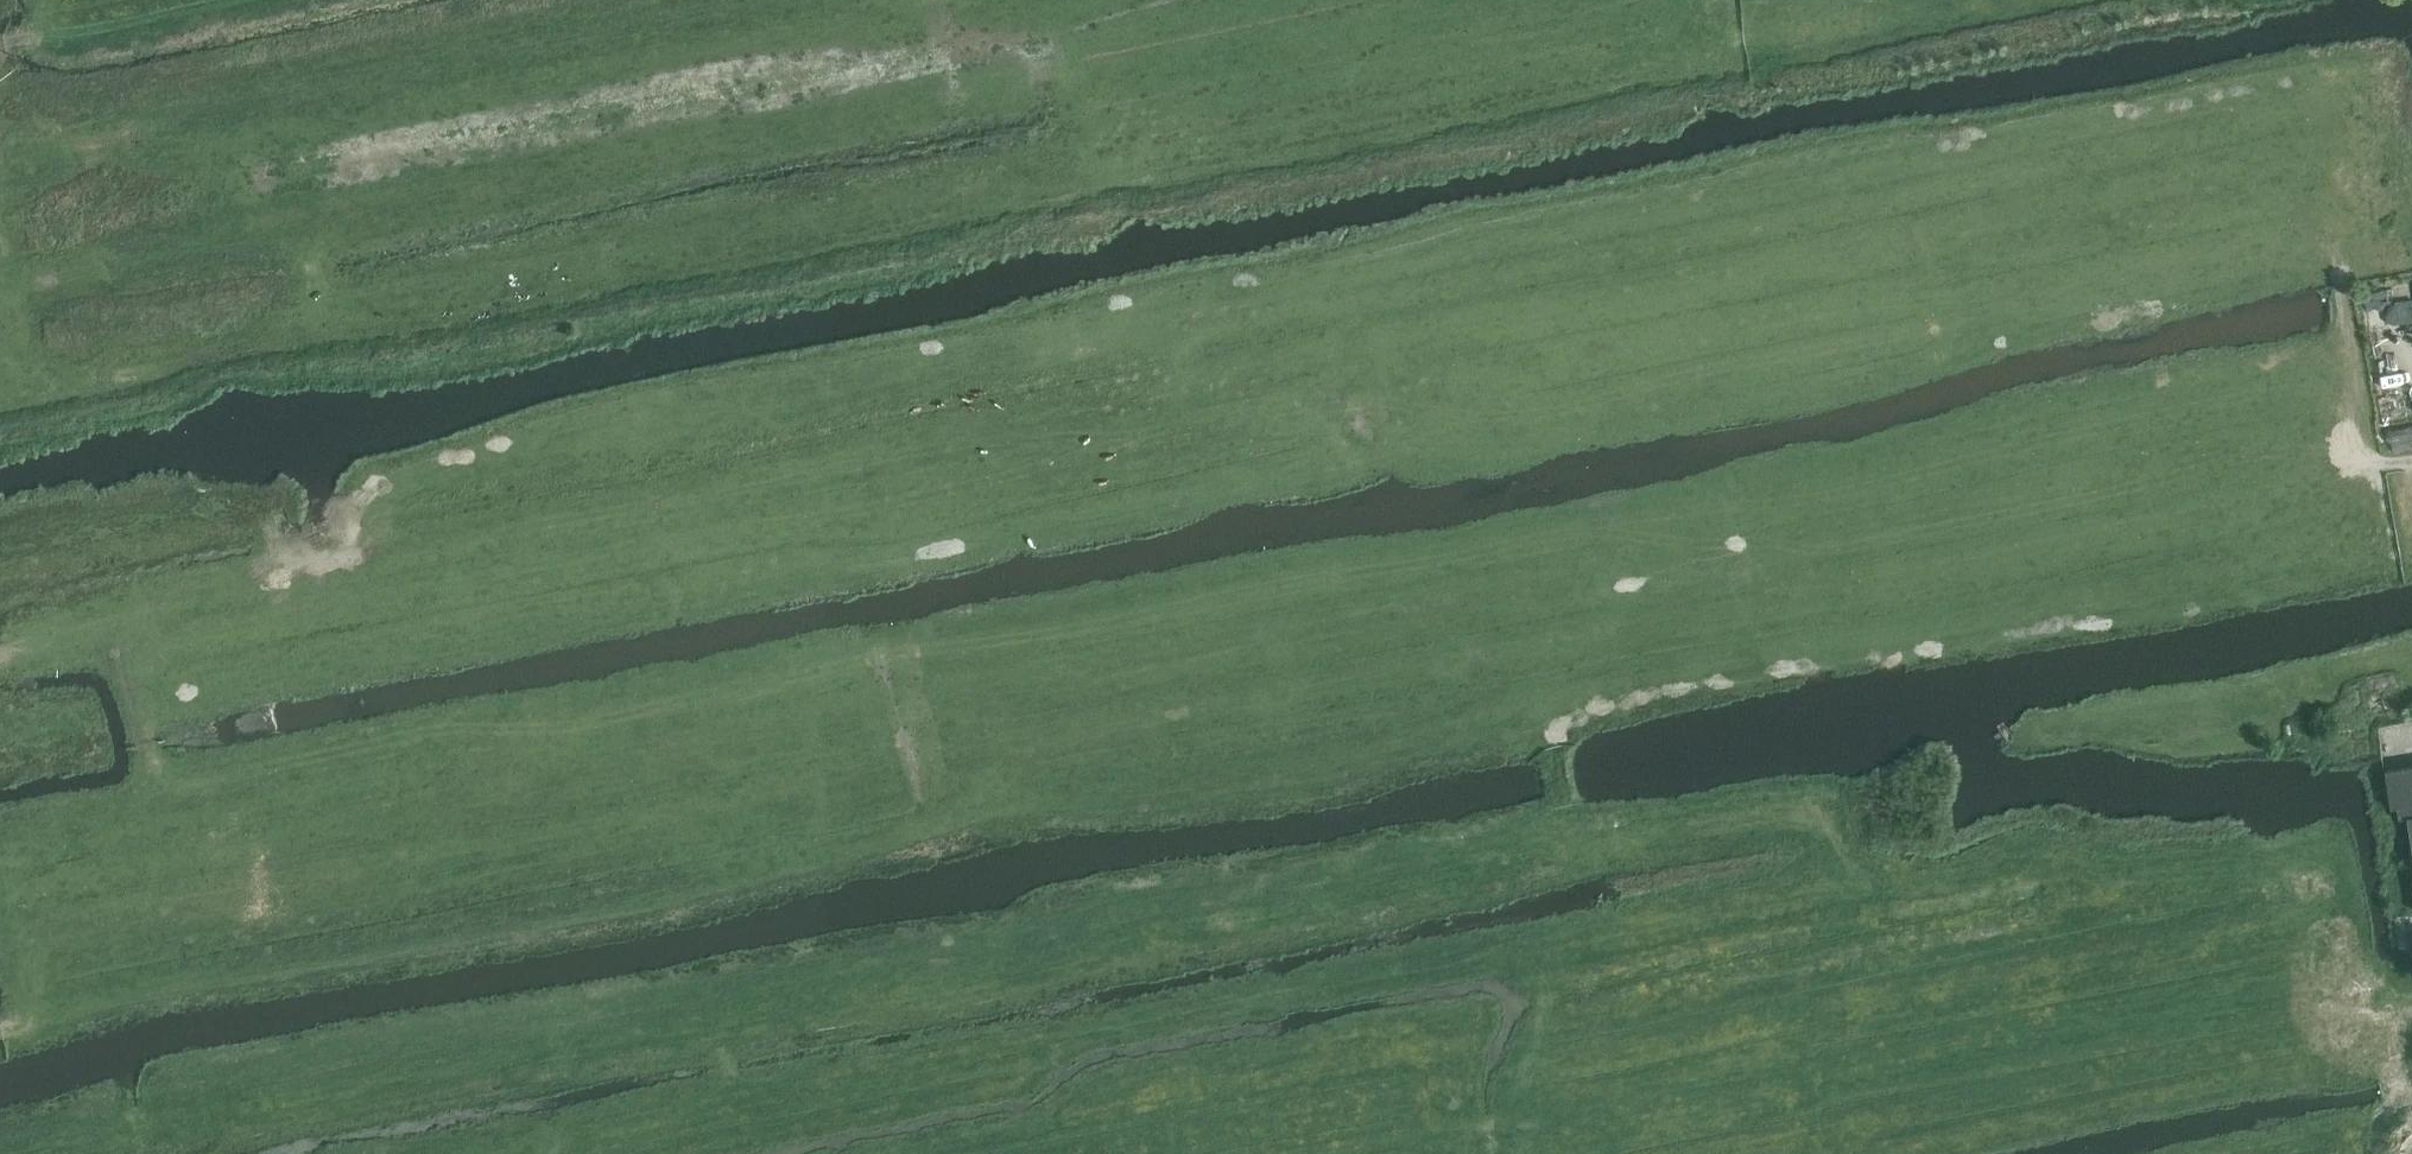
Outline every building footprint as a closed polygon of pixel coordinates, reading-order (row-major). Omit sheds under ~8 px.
[(2386,772),(2392,809),(2398,808),(2399,818),(2408,817),(2411,843),(2411,768),(2386,772)]
